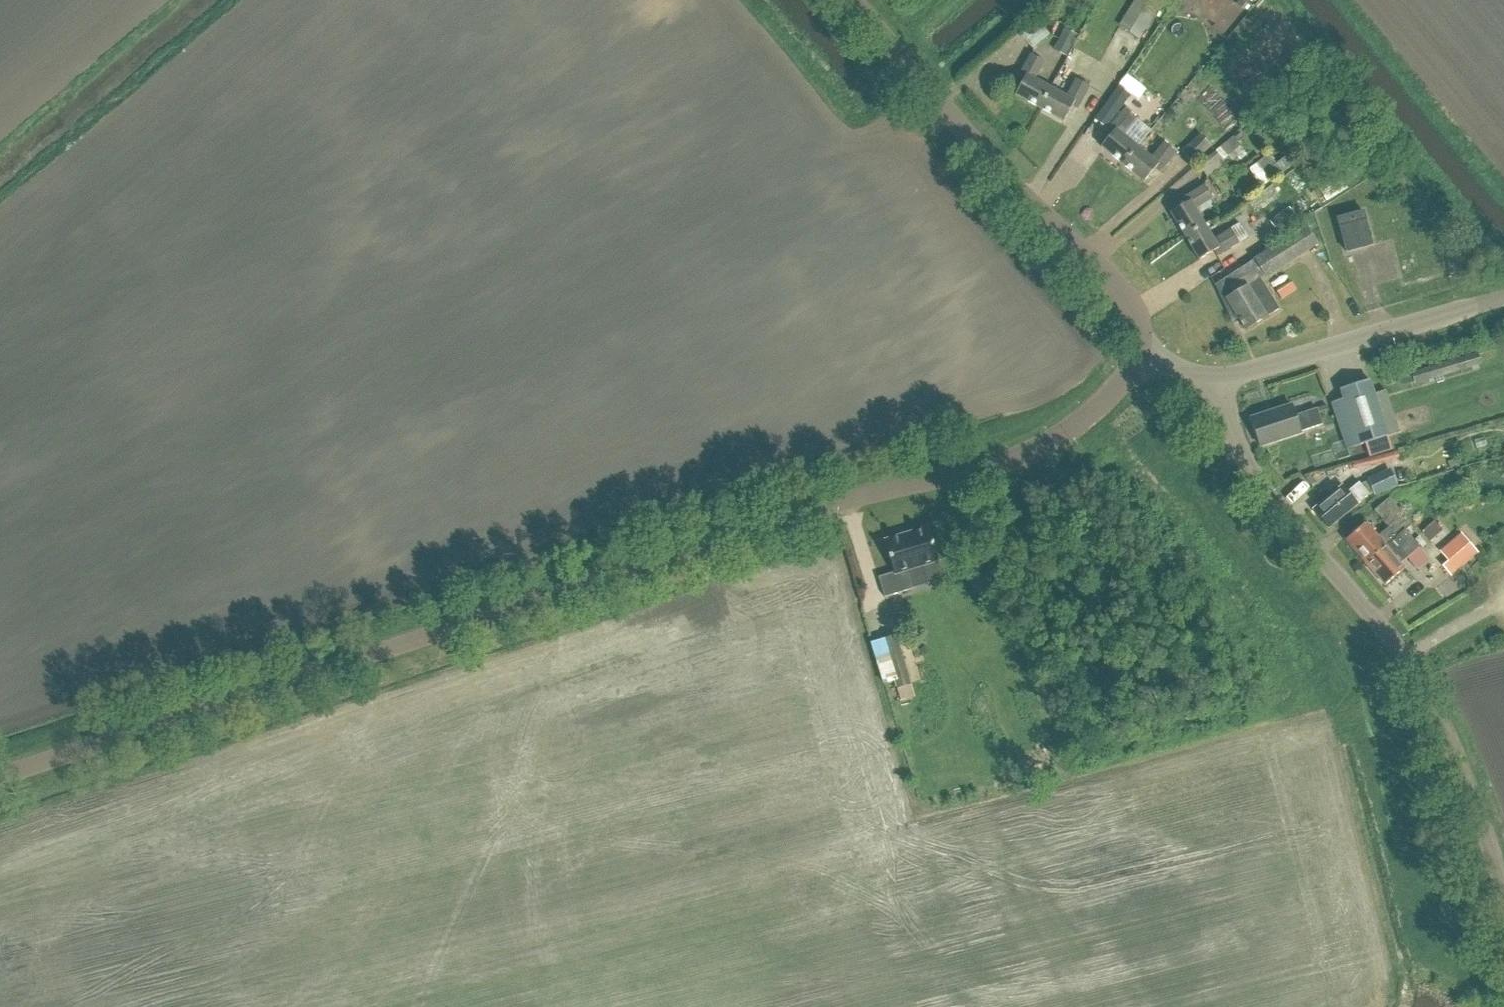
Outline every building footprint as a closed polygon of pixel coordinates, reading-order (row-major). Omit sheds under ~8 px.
[(1144,36),(1158,11),(1138,0),(1136,0),(1122,23),(1144,36)] [(1035,19),(1020,34),(1036,50),(1051,35),(1035,19)] [(1016,95),(1041,108),(1052,87),(1037,80),(1046,63),(1032,56),(1020,77),(1024,78),(1016,95)] [(1041,108),(1066,121),(1072,108),(1077,109),(1090,86),(1075,79),(1067,95),(1052,87),(1041,108)] [(1106,129),(1130,96),(1118,87),(1094,120),(1106,129)] [(1101,148),(1122,165),(1138,147),(1124,137),(1137,120),(1125,110),(1108,131),(1112,134),(1101,148)] [(1193,163),(1195,161),(1211,146),(1200,133),(1181,150),(1193,163)] [(1223,161),(1242,146),(1234,137),(1217,152),(1223,161)] [(1122,165),(1144,183),(1155,169),(1160,173),(1176,153),(1163,143),(1151,158),(1138,147),(1122,165)] [(1293,165),(1286,156),(1273,165),(1267,156),(1249,169),(1263,190),(1280,180),(1278,176),(1293,165)] [(1348,174),(1329,185),(1336,196),(1355,185),(1348,174)] [(1170,213),(1184,237),(1205,224),(1196,210),(1213,200),(1205,185),(1182,199),(1185,204),(1170,213)] [(1329,204),(1316,208),(1324,240),(1338,236),(1329,204)] [(1280,235),(1299,222),(1290,209),(1271,222),(1280,235)] [(1337,219),(1346,253),(1372,246),(1363,212),(1337,219)] [(1184,237),(1198,261),(1214,252),(1216,257),(1239,243),(1231,229),(1214,239),(1205,224),(1184,237)] [(1238,319),(1244,329),(1267,318),(1267,317),(1279,309),(1261,280),(1265,278),(1265,279),(1317,244),(1306,227),(1254,261),(1253,260),(1214,285),(1215,286),(1214,286),(1232,322),(1238,319)] [(1409,372),(1413,384),(1458,371),(1455,359),(1409,372)] [(1370,380),(1340,390),(1343,400),(1332,403),(1347,450),(1388,436),(1370,380)] [(1300,432),(1295,416),(1292,406),(1251,419),(1260,446),(1300,433),(1300,432)] [(1317,409),(1295,416),(1300,432),(1322,425),(1317,409)] [(1394,434),(1406,431),(1401,409),(1389,411),(1394,434)] [(1388,436),(1365,444),(1369,458),(1393,450),(1388,436)] [(1388,472),(1368,480),(1369,482),(1373,492),(1375,495),(1394,487),(1388,472)] [(1373,492),(1369,482),(1361,485),(1369,494),(1373,492)] [(1342,486),(1313,510),(1328,528),(1369,495),(1361,485),(1359,483),(1347,492),(1342,486)] [(1375,511),(1393,532),(1408,519),(1389,498),(1375,511)] [(1346,540),(1365,563),(1396,537),(1389,528),(1378,537),(1366,523),(1346,540)] [(1434,523),(1422,533),(1429,542),(1442,531),(1434,523)] [(933,558),(924,526),(880,538),(889,570),(874,574),(880,595),(908,587),(902,567),(933,558)] [(1365,563),(1385,585),(1405,568),(1400,562),(1418,548),(1403,530),(1396,537),(1365,563)] [(1436,549),(1455,571),(1477,552),(1458,530),(1436,549)] [(868,642),(883,691),(890,689),(901,685),(886,637),(868,642)]
